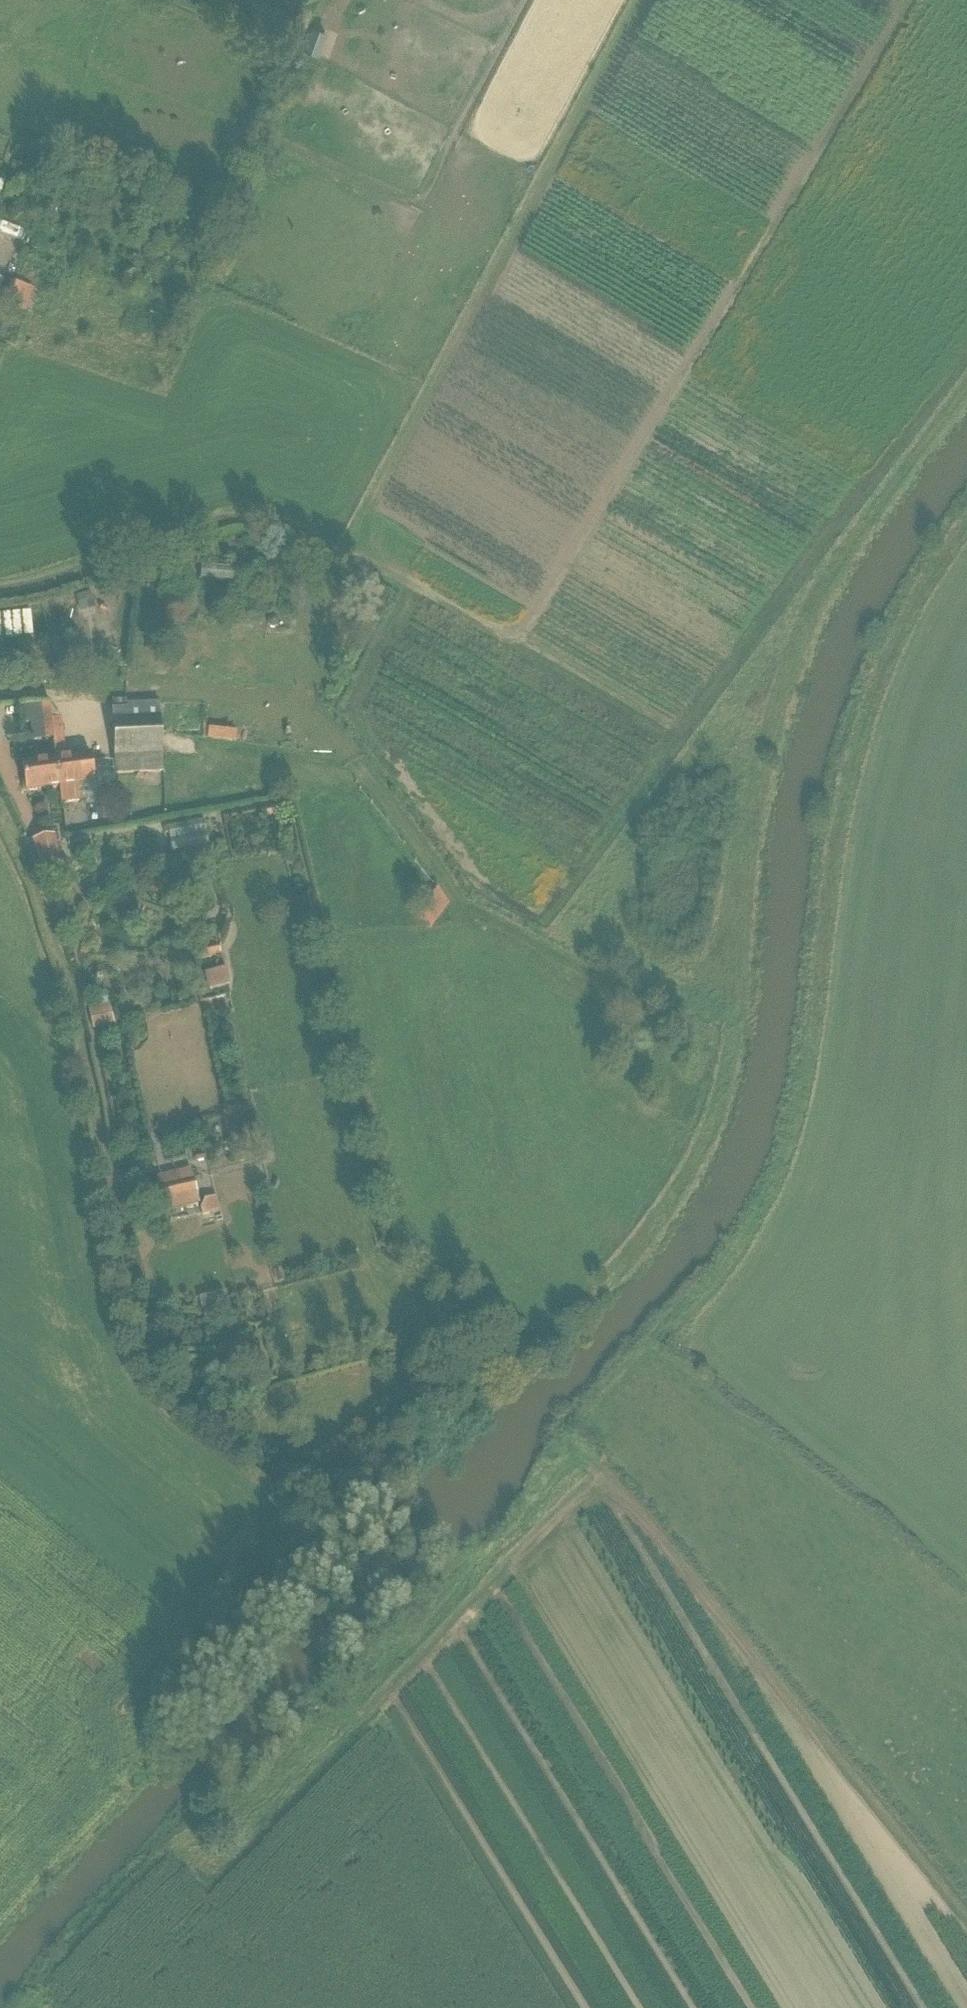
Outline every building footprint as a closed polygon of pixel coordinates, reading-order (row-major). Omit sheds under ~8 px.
[(34,289),(10,281),(2,303),(27,312),(34,289)] [(246,568),(207,566),(206,585),(246,586),(246,568)] [(91,593),(77,597),(80,607),(94,603),(91,593)] [(268,620),(268,624),(271,627),(275,627),(278,624),(278,620),(275,617),(271,617),(268,620)] [(128,708),(112,709),(113,729),(115,773),(144,772),(157,771),(163,771),(161,730),(161,723),(160,703),(128,704),(128,708)] [(32,704),(21,706),(23,723),(29,722),(32,741),(52,738),(50,719),(52,719),(51,704),(42,705),(40,704),(32,704)] [(52,719),(50,719),(52,738),(55,756),(65,755),(62,730),(61,718),(52,719)] [(214,743),(243,745),(244,732),(216,730),(214,743)] [(95,783),(94,775),(91,755),(56,759),(60,788),(62,803),(80,801),(78,785),(95,783)] [(26,792),(60,788),(56,759),(22,764),(25,783),(26,792)] [(278,805),(266,808),(267,815),(279,813),(278,805)] [(215,824),(175,834),(181,858),(221,848),(215,824)] [(53,835),(44,837),(35,840),(31,840),(40,878),(62,872),(53,835)] [(423,912),(437,929),(460,911),(446,893),(423,912)] [(217,945),(203,948),(205,958),(219,955),(217,945)] [(236,972),(213,975),(215,993),(238,990),(236,972)] [(106,991),(96,994),(99,1006),(109,1004),(106,991)] [(99,1006),(88,1009),(93,1030),(115,1025),(110,1004),(109,1004),(99,1006)] [(199,1204),(192,1168),(157,1176),(164,1211),(199,1204)] [(211,1218),(228,1214),(224,1198),(207,1202),(211,1218)] [(282,1268),(274,1270),(277,1282),(285,1280),(282,1268)] [(224,1289),(200,1296),(203,1308),(228,1302),(224,1289)]
